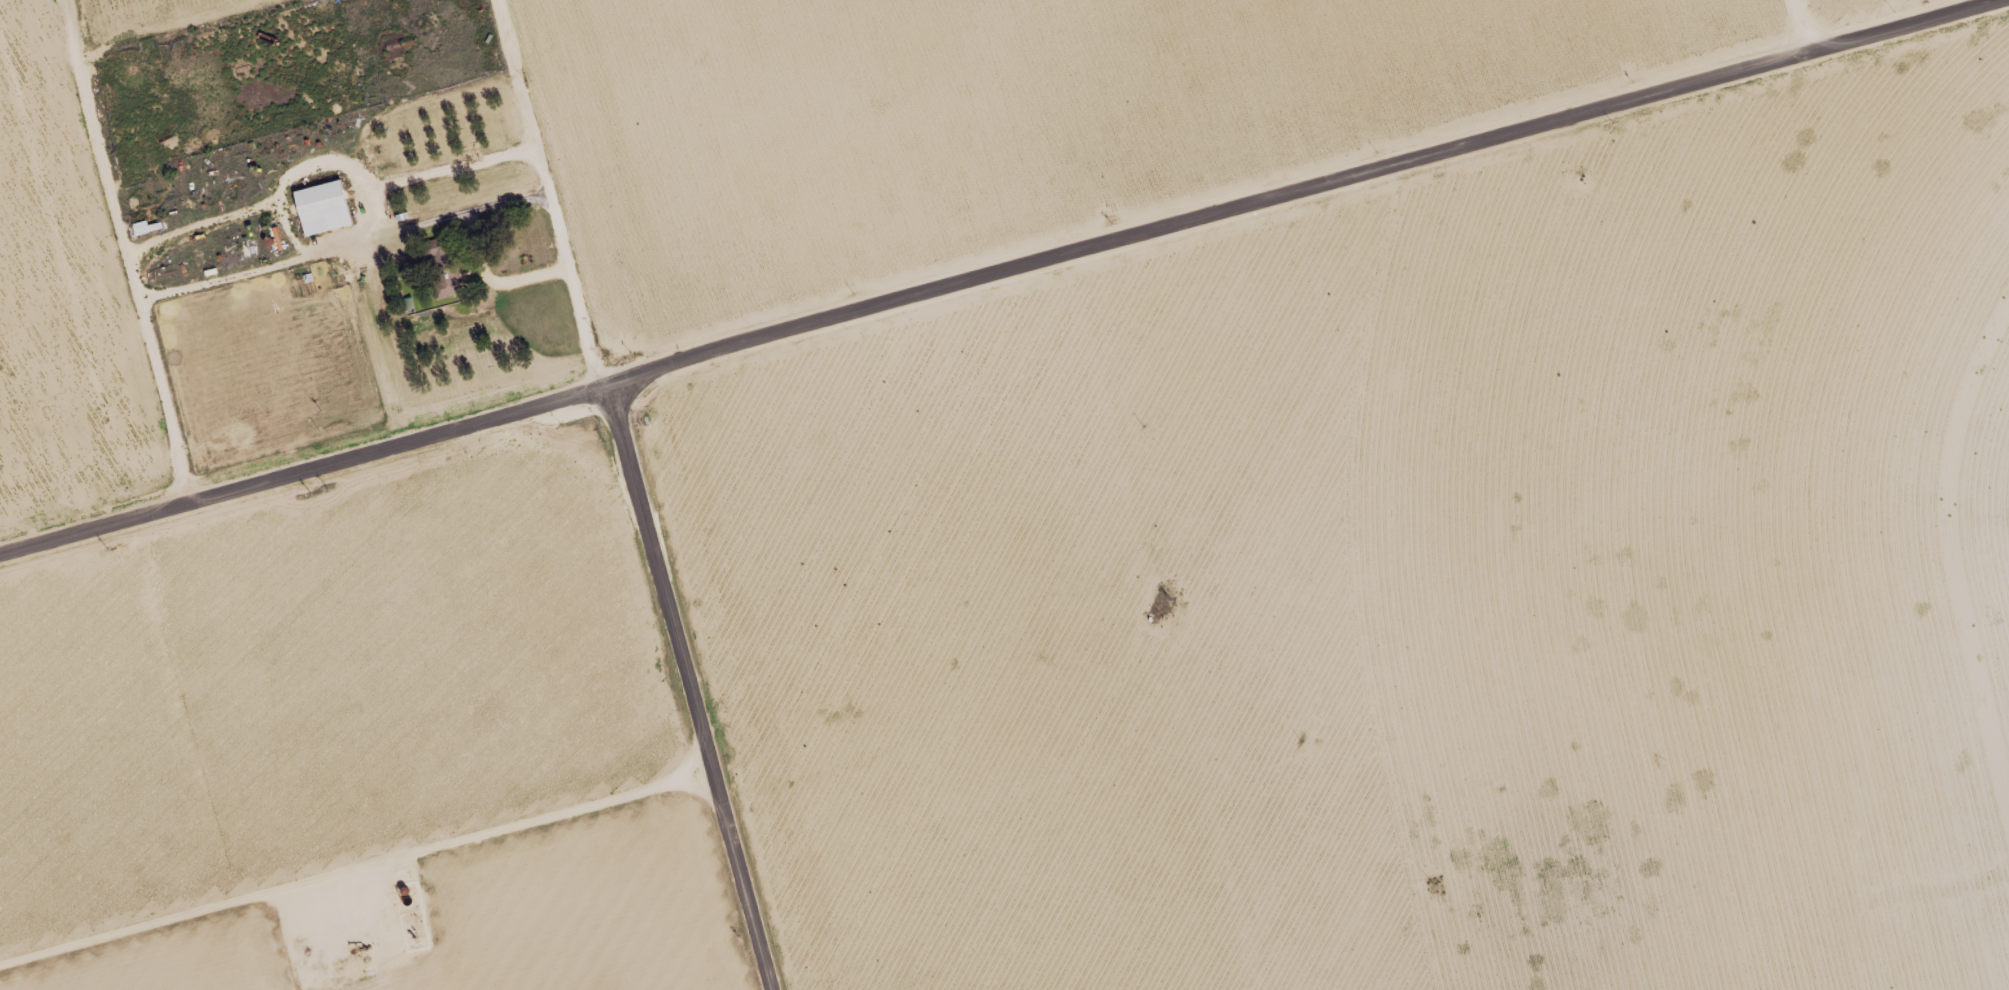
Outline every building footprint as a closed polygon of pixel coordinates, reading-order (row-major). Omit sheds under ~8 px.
[(355,223),(345,178),(298,189),(308,234),(355,223)]
